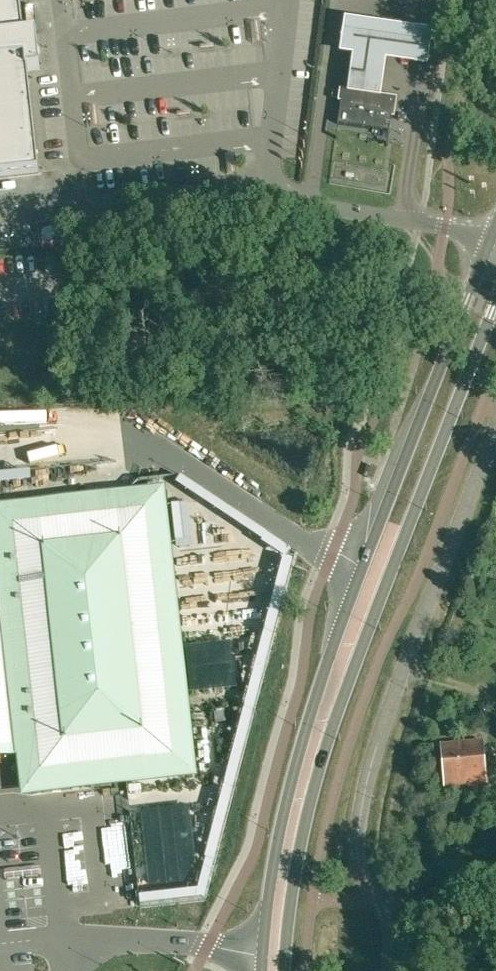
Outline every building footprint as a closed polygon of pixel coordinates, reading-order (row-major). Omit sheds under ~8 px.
[(39,172),(28,71),(40,69),(36,33),(23,34),(20,0),(0,0),(0,176),(39,172)] [(430,33),(343,21),(338,58),(351,59),(346,98),(379,103),(384,65),(425,70),(430,33)] [(394,99),(342,92),(338,124),(389,132),(394,99)] [(40,244),(74,241),(79,219),(37,224),(37,226),(40,243),(40,244)] [(18,757),(22,801),(124,790),(195,780),(162,494),(0,515),(0,759),(18,757)] [(440,746),(444,787),(486,783),(483,742),(440,746)]
